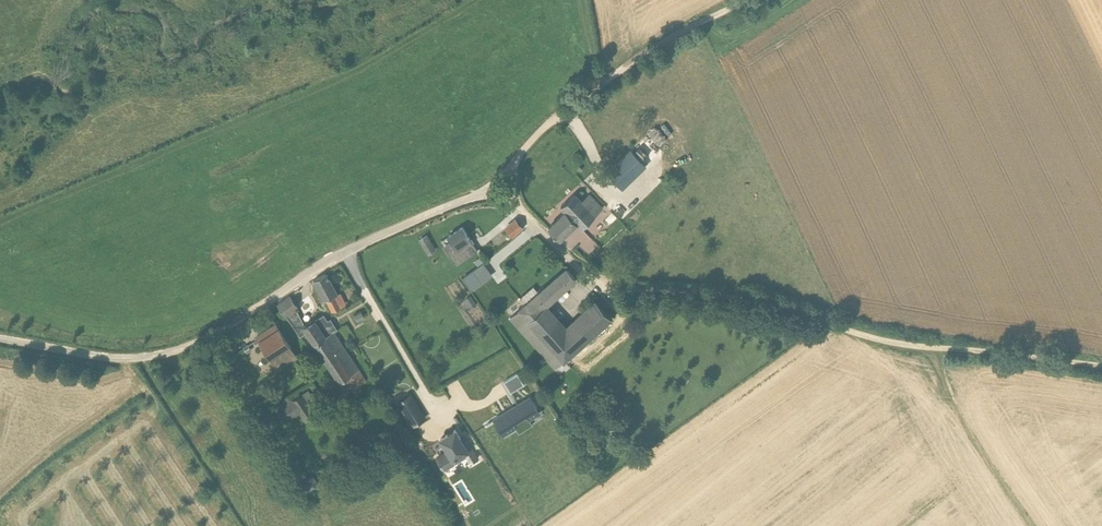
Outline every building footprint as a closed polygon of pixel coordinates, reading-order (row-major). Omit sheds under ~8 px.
[(647,165),(631,148),(606,170),(622,188),(647,165)] [(560,239),(576,224),(581,229),(603,207),(590,193),(583,200),(576,193),(558,210),(562,214),(556,220),(549,228),(560,239)] [(522,229),(515,220),(506,228),(513,237),(522,229)] [(449,255),(456,266),(478,251),(462,228),(448,237),(452,243),(445,247),(449,255)] [(428,254),(435,250),(427,236),(420,240),(428,254)] [(493,274),(484,262),(463,278),(472,290),(493,274)] [(546,305),(568,286),(576,279),(567,269),(559,277),(519,311),(512,319),(556,369),(564,361),(612,319),(596,301),(567,327),(546,305)] [(330,287),(333,286),(326,274),(313,281),(324,300),(326,299),(332,312),(341,307),(335,297),(330,287)] [(471,308),(477,304),(471,295),(465,299),(471,308)] [(297,308),(296,305),(290,296),(278,304),(300,336),(307,332),(315,344),(334,332),(333,332),(337,330),(331,319),(328,321),(324,315),(304,327),(295,309),(297,308)] [(358,321),(364,317),(361,312),(355,316),(358,321)] [(297,357),(282,334),(276,325),(257,337),(278,370),(297,357)] [(347,393),(366,381),(334,332),(315,344),(347,393)] [(252,350),(248,345),(243,348),(247,353),(252,350)] [(517,373),(505,380),(511,391),(524,384),(517,373)] [(291,401),(301,416),(318,404),(308,389),(291,401)] [(399,401),(410,418),(422,410),(412,393),(399,401)] [(531,397),(497,418),(502,426),(501,427),(503,430),(504,429),(507,433),(540,412),(537,408),(538,407),(534,401),(533,402),(531,397)] [(464,459),(471,455),(463,443),(460,444),(453,431),(438,441),(445,453),(435,460),(441,471),(463,458),(464,459)] [(319,486),(314,475),(305,480),(310,491),(319,486)]
